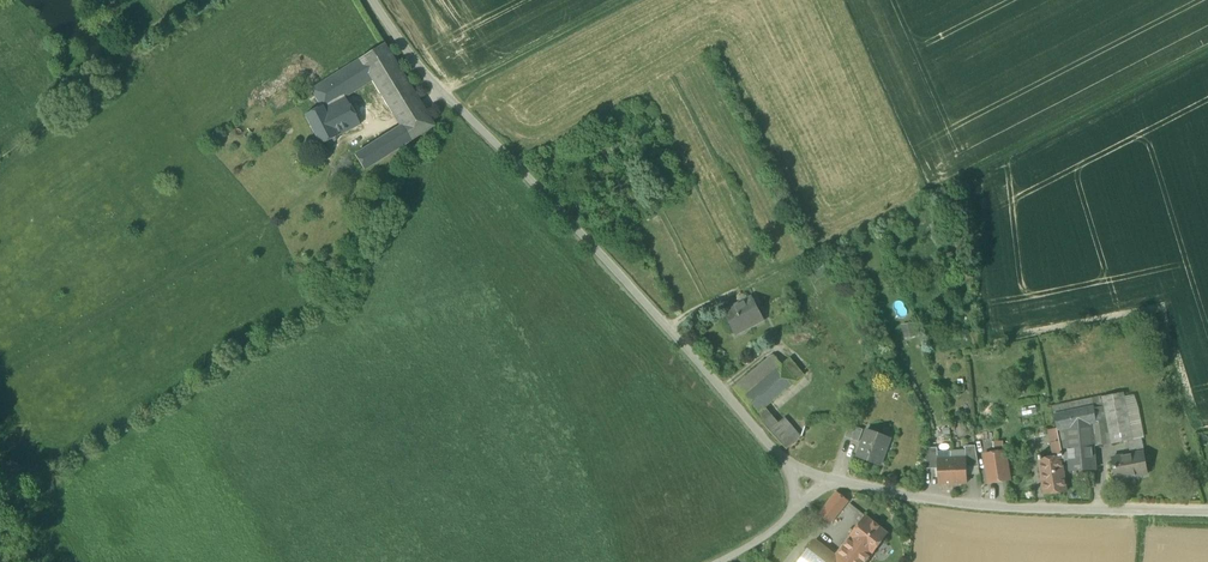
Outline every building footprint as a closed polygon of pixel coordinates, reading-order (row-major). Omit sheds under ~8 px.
[(373,82),(394,116),(419,102),(384,44),(359,60),(366,70),(373,82)] [(339,87),(366,70),(359,60),(311,90),(321,107),(322,106),(327,118),(336,113),(342,125),(343,124),(347,132),(360,125),(345,99),(339,87)] [(345,99),(373,82),(366,70),(339,87),(345,99)] [(394,116),(399,125),(424,110),(419,102),(394,116)] [(320,146),(337,137),(327,118),(322,106),(321,107),(319,108),(305,115),(320,146)] [(434,127),(424,110),(399,125),(400,126),(354,155),(365,171),(434,127)] [(336,113),(327,118),(337,137),(347,132),(343,124),(342,125),(336,113)] [(725,313),(735,332),(746,327),(750,329),(755,326),(756,322),(763,318),(752,298),(725,313)] [(917,337),(915,323),(903,325),(905,339),(917,337)] [(733,388),(743,399),(783,365),(774,354),(733,388)] [(790,359),(783,365),(796,381),(804,375),(790,359)] [(743,399),(756,415),(765,408),(796,381),(783,365),(743,399)] [(1128,441),(1133,440),(1127,412),(1125,397),(1124,393),(1093,399),(1095,407),(1097,423),(1074,428),(1078,444),(1079,449),(1094,447),(1128,441)] [(1127,412),(1138,410),(1133,396),(1125,397),(1127,412)] [(1053,407),(1055,415),(1095,407),(1093,399),(1053,407)] [(1036,404),(1021,408),(1023,415),(1037,412),(1036,404)] [(1097,423),(1095,407),(1055,415),(1058,429),(1058,431),(1074,428),(1097,423)] [(770,414),(765,408),(756,415),(763,423),(768,419),(770,414)] [(1138,410),(1127,412),(1133,440),(1142,438),(1144,438),(1138,410)] [(779,424),(770,414),(768,419),(763,423),(770,431),(779,424)] [(770,431),(787,449),(802,437),(801,437),(784,419),(779,424),(770,431)] [(845,437),(859,442),(863,430),(850,425),(845,437)] [(1061,445),(1078,444),(1074,428),(1058,431),(1060,442),(1061,445)] [(1049,430),(1051,443),(1060,442),(1058,431),(1058,429),(1049,430)] [(860,458),(881,466),(886,452),(883,451),(888,438),(867,430),(862,444),(865,445),(860,458)] [(1128,441),(1131,455),(1144,453),(1142,438),(1133,440),(1128,441)] [(1004,442),(994,441),(993,451),(1003,451),(1004,442)] [(1061,445),(1060,442),(1051,443),(1053,455),(1055,455),(1055,458),(1063,456),(1061,445)] [(857,457),(860,458),(865,445),(862,444),(857,457)] [(1061,445),(1063,456),(1055,458),(1039,460),(1044,495),(1067,491),(1062,458),(1063,458),(1064,462),(1069,462),(1070,471),(1096,470),(1094,447),(1079,449),(1078,444),(1061,445)] [(967,458),(967,468),(979,467),(976,446),(966,446),(966,451),(966,458),(967,458)] [(927,448),(926,470),(938,469),(938,459),(939,459),(938,452),(938,448),(927,448)] [(946,486),(953,485),(952,458),(952,451),(938,452),(939,459),(938,459),(938,469),(939,484),(946,484),(946,486)] [(984,455),(989,484),(1010,480),(1006,452),(984,455)] [(1112,459),(1116,480),(1149,474),(1144,453),(1131,455),(1112,459)] [(966,458),(952,458),(953,485),(961,485),(961,483),(968,483),(967,474),(967,468),(967,458),(966,458)] [(820,514),(831,523),(848,502),(837,493),(820,514)] [(849,539),(871,557),(888,534),(866,516),(849,539)] [(806,561),(868,561),(871,557),(849,539),(838,554),(837,556),(837,557),(816,540),(802,558),(803,559),(806,561)]
